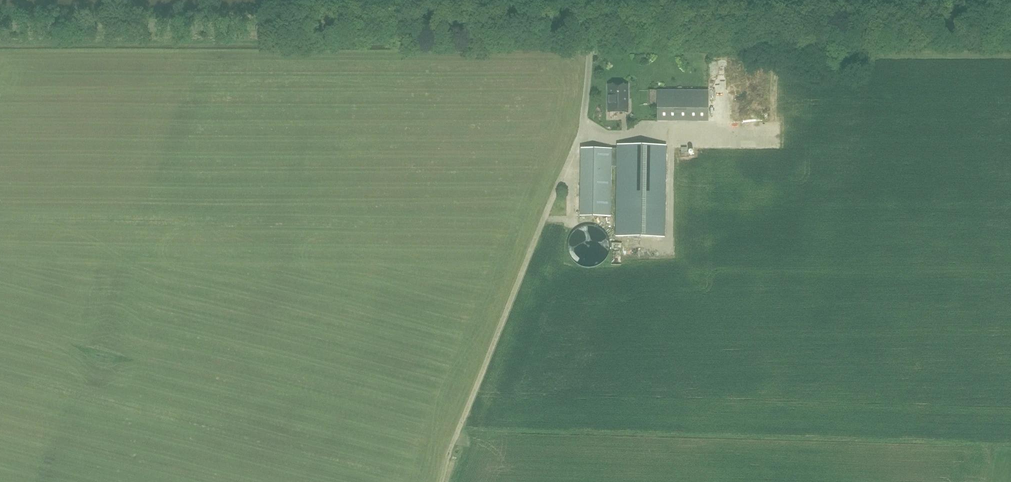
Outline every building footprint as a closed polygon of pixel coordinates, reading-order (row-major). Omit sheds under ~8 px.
[(628,112),(628,85),(608,85),(608,112),(628,112)] [(708,122),(708,91),(658,91),(657,121),(708,122)] [(581,148),(580,216),(611,216),(611,167),(618,167),(617,236),(663,237),(665,146),(618,145),(618,149),(581,148)] [(603,231),(600,228),(595,226),(592,225),(589,225),(586,225),(583,226),(579,227),(574,231),(570,237),(568,241),(567,246),(569,254),(574,262),(582,267),(594,267),(603,262),(607,257),(610,251),(610,244),(609,239),(606,234),(603,231)]
